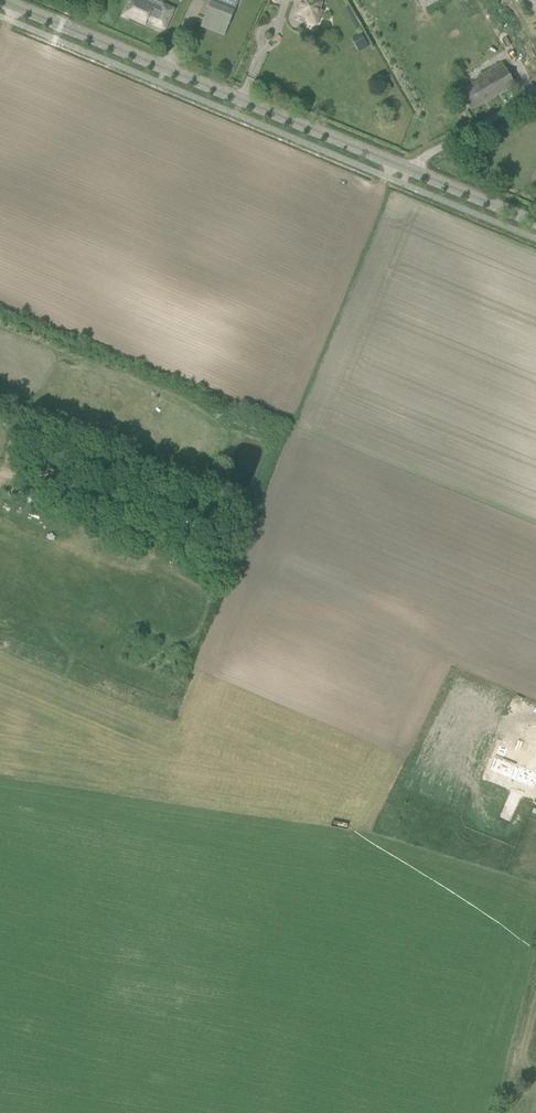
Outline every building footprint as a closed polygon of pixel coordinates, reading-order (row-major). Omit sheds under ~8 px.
[(126,6),(134,10),(130,18),(145,25),(147,21),(154,24),(153,26),(165,31),(175,10),(163,5),(161,9),(141,0),(129,0),(126,6)] [(201,26),(224,36),(239,0),(212,0),(201,26)] [(323,11),(321,10),(324,2),(317,0),(301,0),(295,15),(305,19),(305,22),(318,26),(323,11)] [(421,11),(441,0),(415,0),(421,11)] [(361,34),(354,38),(360,49),(367,45),(361,34)] [(514,84),(509,75),(502,63),(479,76),(482,82),(463,92),(472,108),(514,84)] [(184,518),(184,523),(187,527),(192,527),(196,524),(197,519),(193,515),(188,514),(184,518)] [(192,560),(192,564),(194,567),(198,567),(201,564),(201,560),(203,558),(200,556),(198,557),(194,557),(192,560)] [(535,788),(535,785),(535,772),(504,759),(508,749),(499,745),(489,769),(535,788)]
